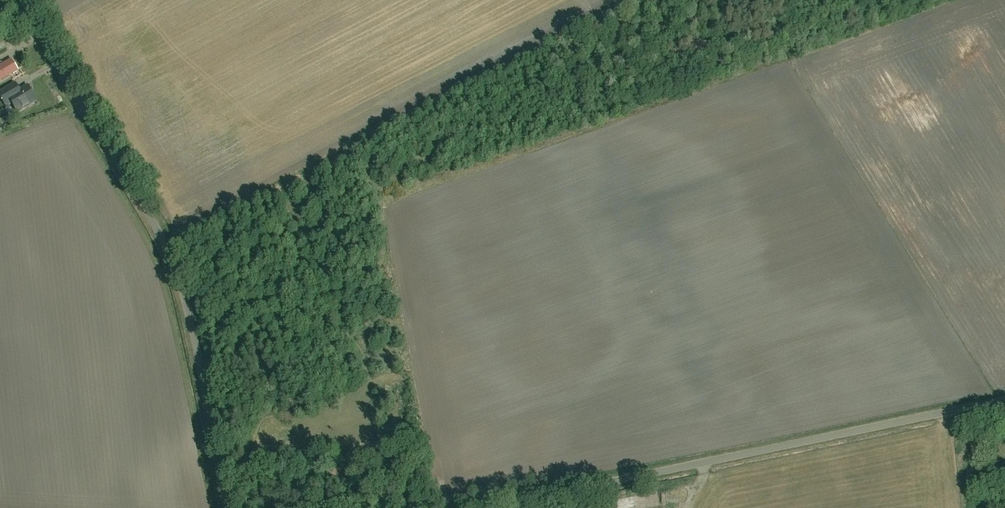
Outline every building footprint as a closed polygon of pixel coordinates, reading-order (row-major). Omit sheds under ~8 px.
[(15,72),(9,61),(0,67),(0,81),(15,72)] [(27,85),(15,93),(11,85),(0,92),(0,97),(6,107),(12,103),(18,113),(37,101),(27,85)] [(384,444),(383,442),(373,445),(375,455),(386,453),(385,451),(390,450),(389,443),(384,444)] [(358,450),(345,453),(348,462),(360,459),(358,450)]
